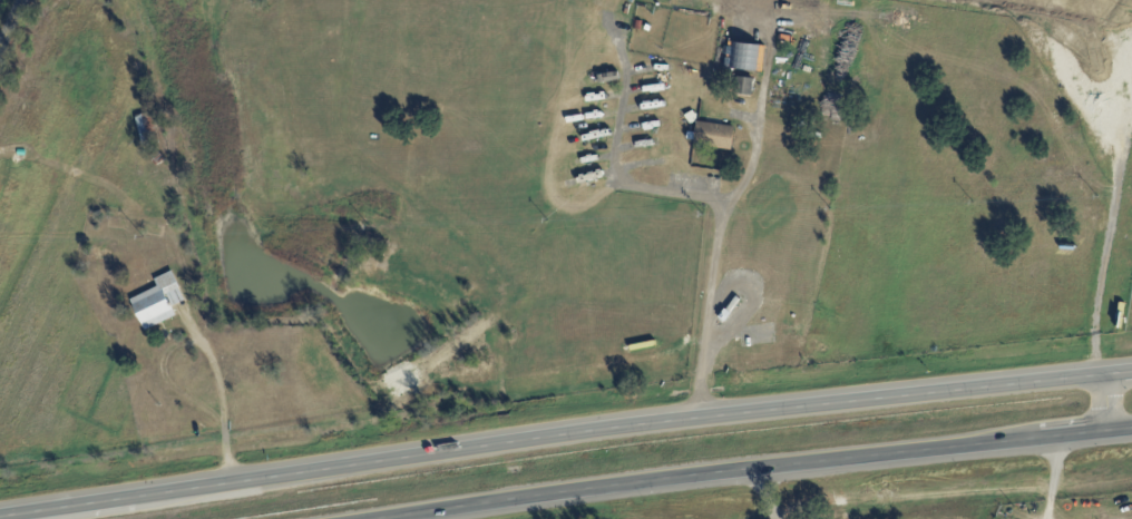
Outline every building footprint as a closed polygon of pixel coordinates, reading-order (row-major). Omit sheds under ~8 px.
[(752,80),(750,97),(734,95),(736,78),(752,80)] [(139,117),(156,114),(164,145),(147,148),(139,117)] [(704,125),(732,128),(730,151),(692,147),(695,123),(704,125)] [(169,160),(160,168),(152,159),(160,151),(169,160)] [(184,288),(184,290),(183,290),(188,302),(175,307),(179,317),(148,332),(131,295),(147,288),(149,294),(160,288),(157,281),(176,273),(184,288)]
